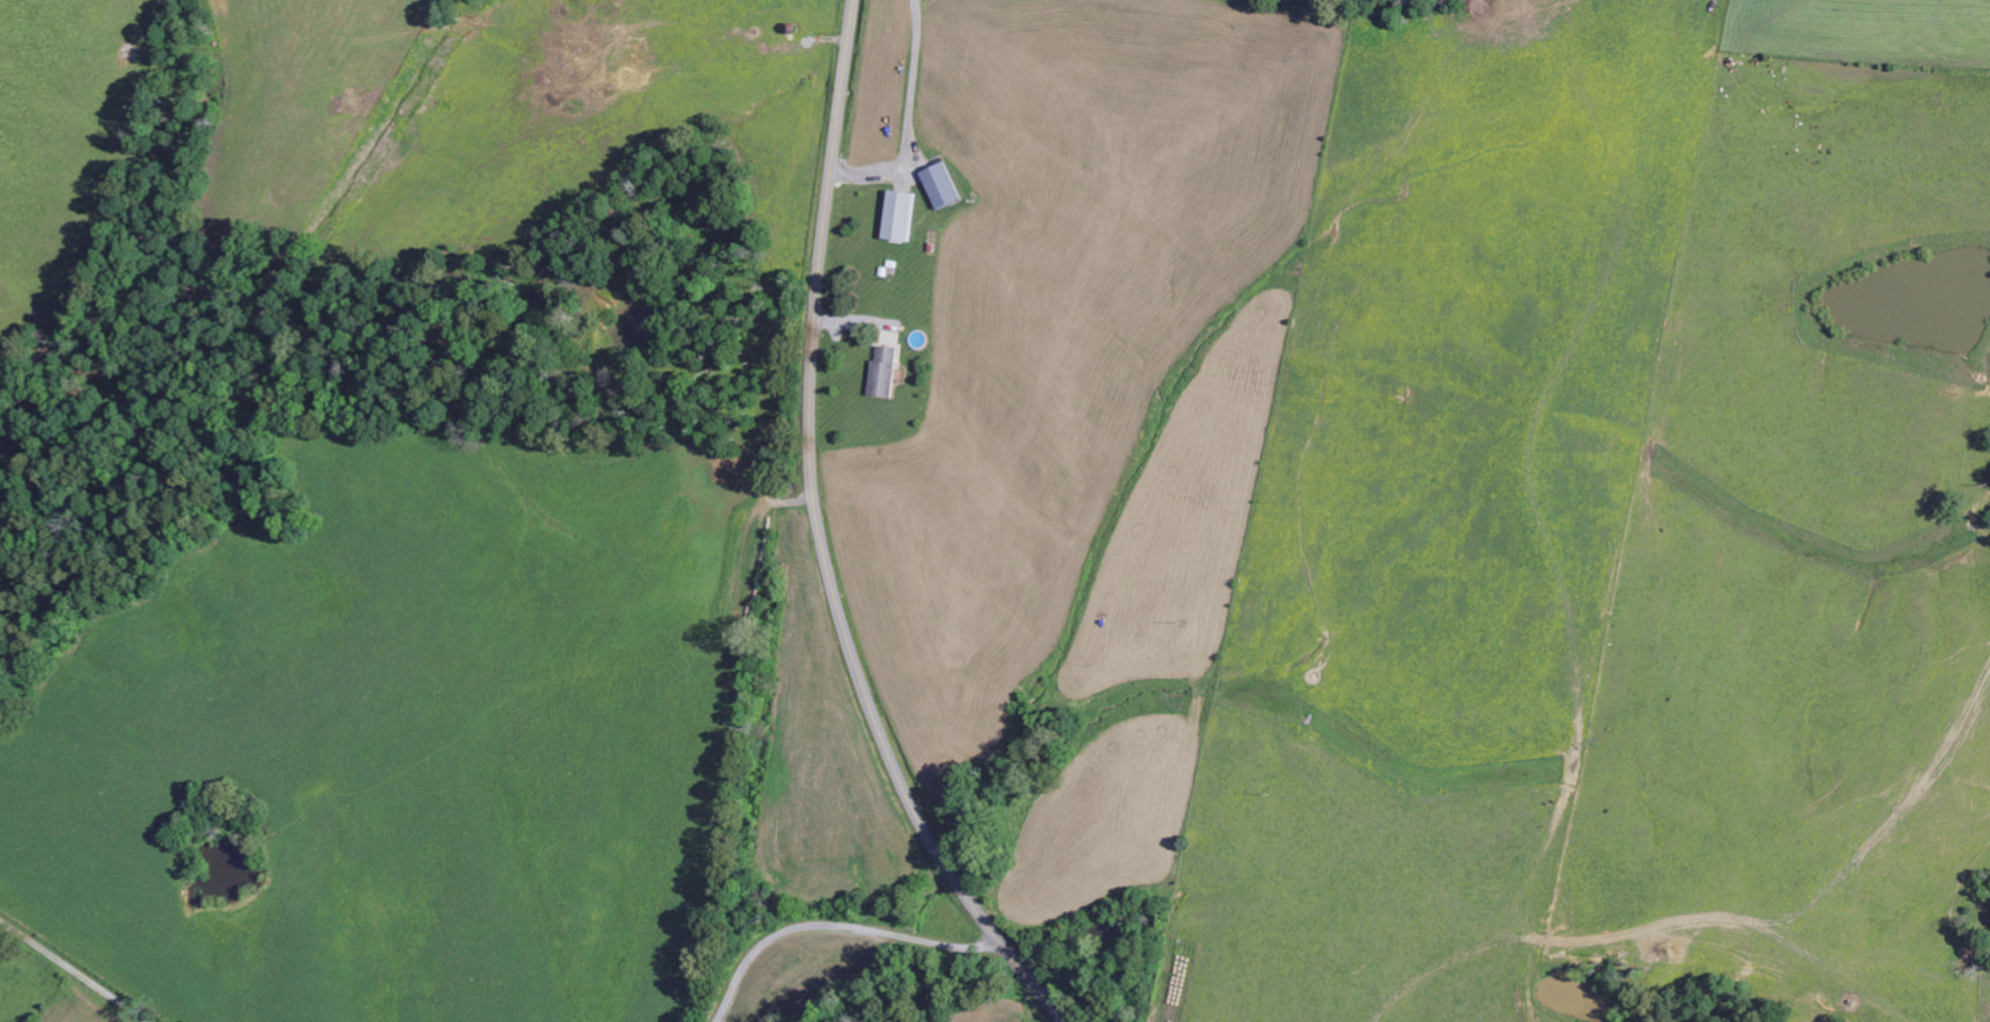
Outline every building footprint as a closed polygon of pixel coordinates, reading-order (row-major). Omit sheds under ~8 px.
[(941,210),(966,199),(950,161),(925,172),(941,210)] [(912,242),(920,193),(893,189),(886,238),(912,242)] [(904,347),(880,345),(874,395),(898,398),(904,347)]
